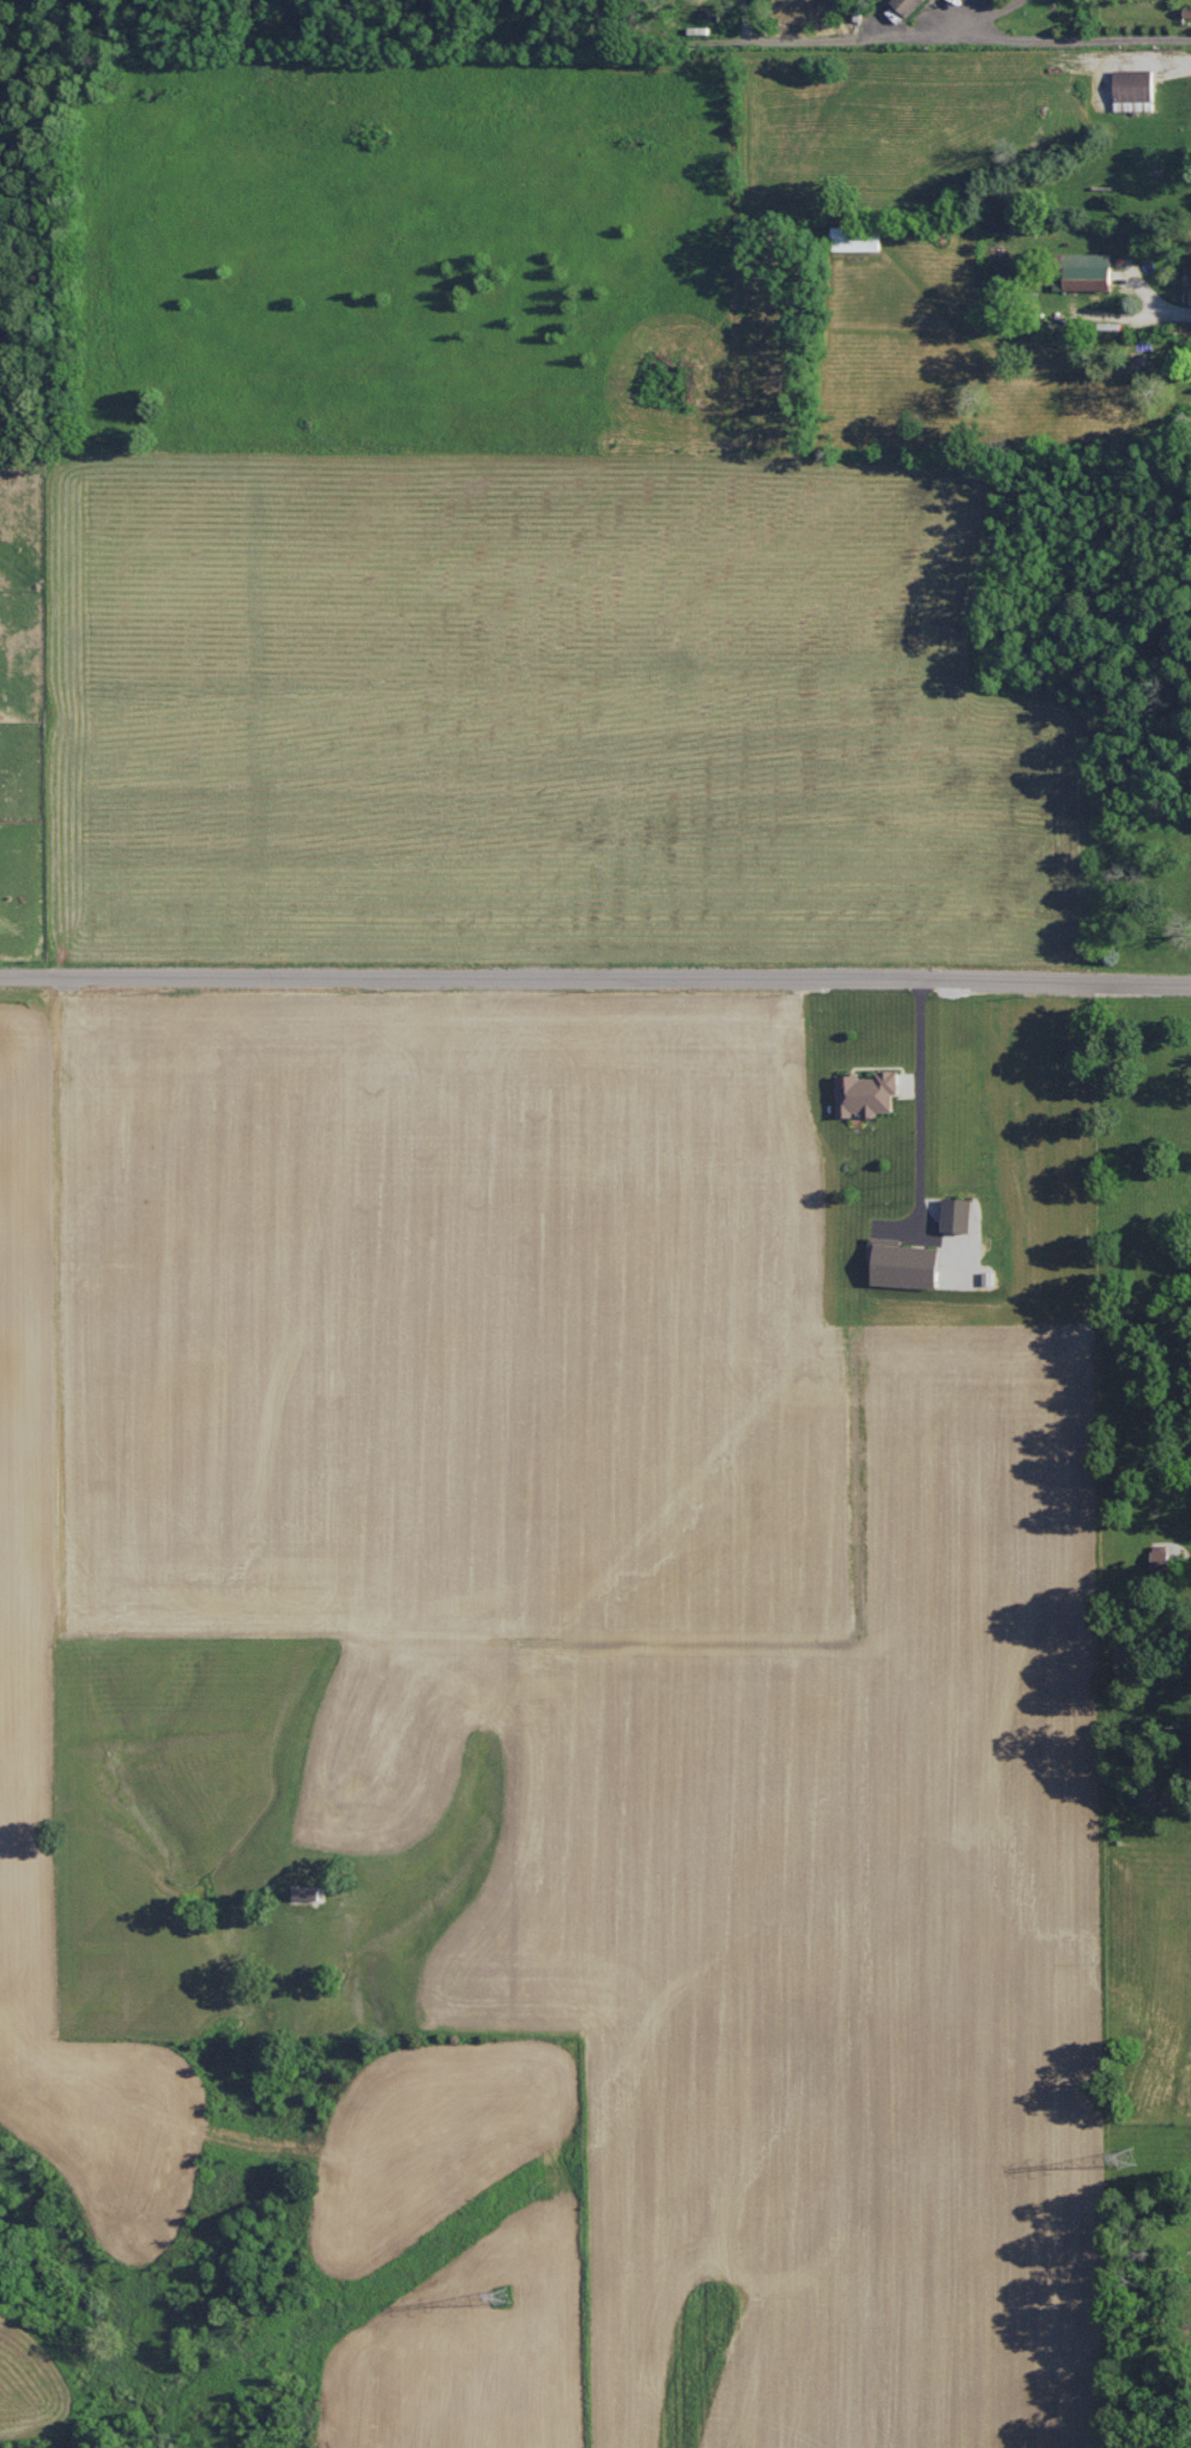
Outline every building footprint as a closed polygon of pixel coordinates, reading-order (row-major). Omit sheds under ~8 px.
[(889,4),(908,18),(921,0),(892,0),(889,4)] [(1112,68),(1111,106),(1126,106),(1126,100),(1151,101),(1152,58),(1127,57),(1127,69),(1112,68)] [(880,250),(880,226),(830,225),(830,250),(880,250)] [(1061,288),(1107,288),(1108,253),(1062,252),(1061,288)] [(836,1117),(849,1116),(849,1114),(891,1112),(890,1093),(896,1092),(895,1070),(873,1071),(873,1077),(857,1077),(857,1073),(834,1074),(836,1117)] [(940,1231),(969,1232),(970,1199),(941,1198),(940,1231)] [(897,1245),(897,1238),(869,1237),(867,1284),(935,1288),(937,1247),(897,1245)] [(315,1898),(316,1886),(291,1886),(291,1898),(315,1898)]
